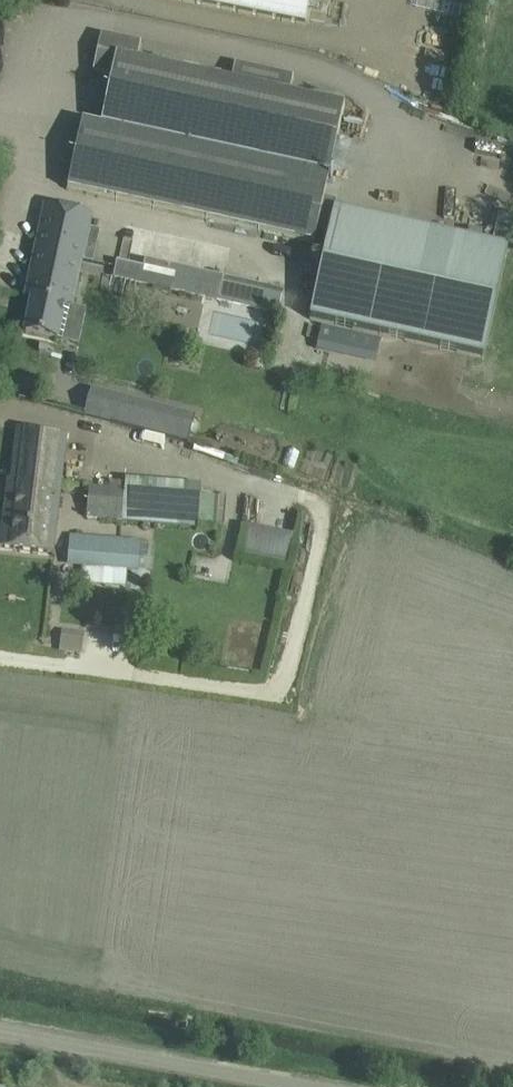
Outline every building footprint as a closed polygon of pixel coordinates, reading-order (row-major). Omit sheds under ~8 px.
[(304,25),(309,0),(176,0),(304,25)] [(111,76),(101,125),(81,121),(66,190),(315,245),(322,211),(345,107),(289,94),(293,76),(234,63),(230,81),(138,61),(142,44),(100,35),(92,72),(111,76)] [(25,334),(47,339),(56,341),(64,305),(71,307),(90,217),(45,207),(26,298),(33,299),(25,334)] [(484,360),(507,253),(333,214),(310,323),(484,360)] [(502,215),(497,236),(512,240),(512,217),(502,215)] [(113,277),(180,292),(183,280),(184,272),(144,263),(143,269),(116,263),(113,277)] [(221,289),(183,280),(180,292),(218,300),(221,289)] [(91,389),(84,416),(188,442),(194,416),(91,389)] [(22,550),(54,554),(64,436),(19,429),(11,480),(7,479),(0,542),(0,547),(22,550)] [(89,486),(86,518),(197,527),(199,498),(125,492),(125,489),(89,486)] [(253,526),(249,554),(292,561),(297,533),(253,526)] [(83,566),(127,570),(130,541),(71,537),(69,558),(83,559),(83,566)] [(61,633),(58,651),(81,654),(83,636),(61,633)]
